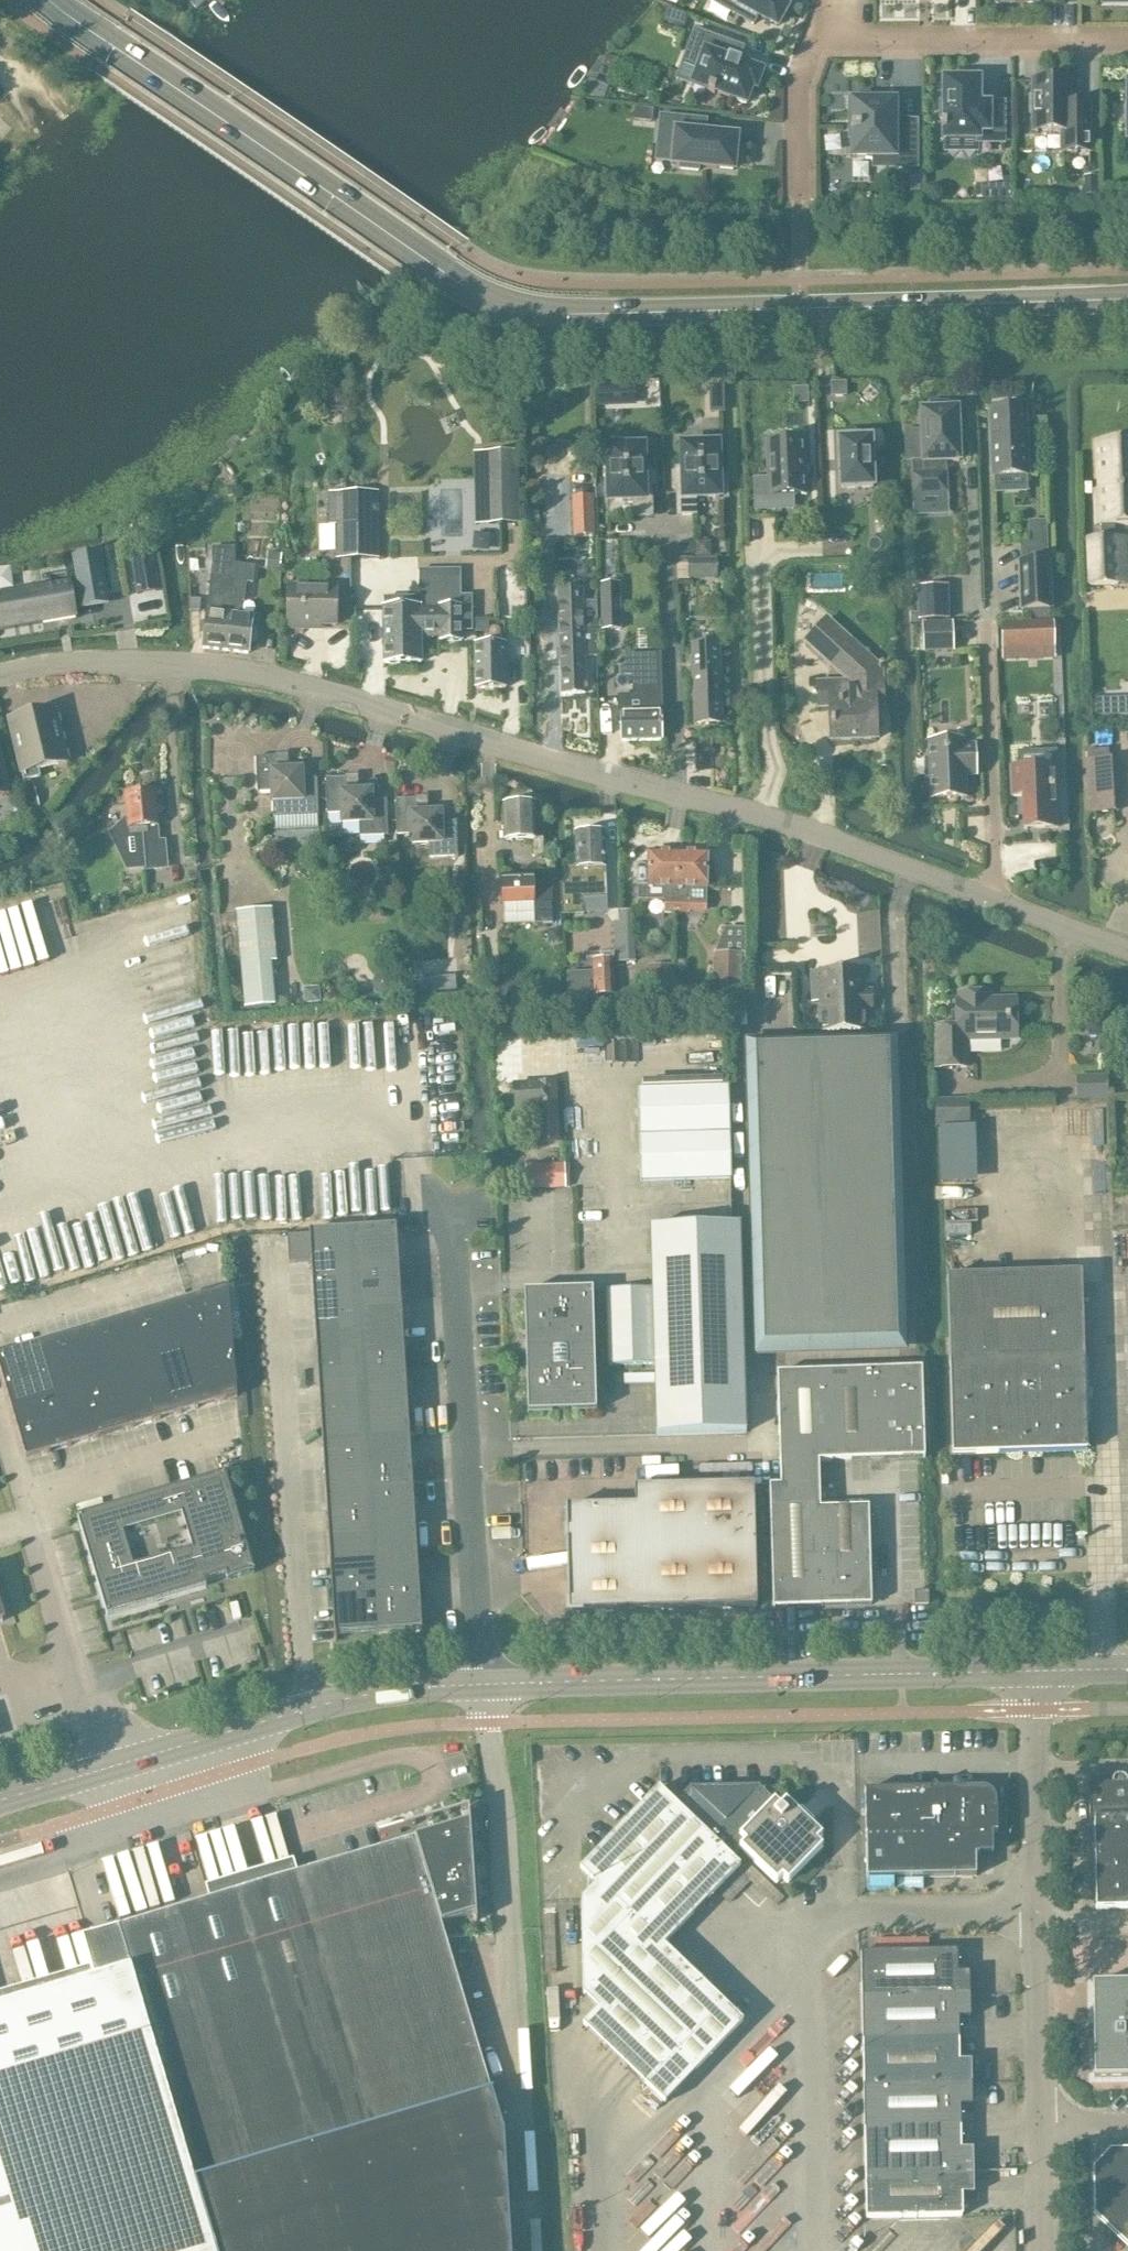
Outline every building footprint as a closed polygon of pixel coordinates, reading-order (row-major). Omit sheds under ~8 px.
[(744,8),(739,17),(753,25),(757,18),(776,29),(786,9),(783,7),(786,0),(729,0),(744,8)] [(694,29),(685,53),(703,59),(694,84),(745,103),(751,87),(755,88),(761,73),(738,64),(744,47),(694,29)] [(978,102),(978,85),(978,80),(944,80),(944,102),(940,102),(940,119),(944,119),(944,139),(978,139),(978,132),(1005,132),(1005,102),(978,102)] [(1069,104),(1069,95),(1069,81),(1033,80),(1033,96),(1029,96),(1029,115),(1033,115),(1033,131),(1061,131),(1061,152),(1089,152),(1090,104),(1069,104)] [(849,98),(849,129),(852,129),(852,157),(893,157),(893,168),(917,168),(917,123),(894,123),(894,102),(871,102),(871,98),(849,98)] [(654,109),(635,107),(633,121),(652,123),(654,109)] [(733,170),(736,137),(705,134),(706,120),(660,116),(657,146),(675,148),(673,164),(680,165),(679,169),(699,171),(699,167),(733,170)] [(1085,195),(1100,195),(1100,176),(1085,176),(1085,195)] [(911,191),(919,191),(919,178),(911,178),(911,191)] [(644,379),(645,405),(661,404),(660,379),(644,379)] [(831,397),(846,396),(846,383),(831,383),(831,397)] [(709,393),(724,393),(724,385),(709,385),(709,393)] [(807,388),(794,389),(794,402),(807,401),(807,388)] [(632,404),(632,391),(600,391),(601,405),(632,404)] [(1025,408),(989,409),(992,477),(1028,476),(1025,408)] [(923,462),(912,462),(914,516),(947,515),(945,462),(959,462),(957,410),(921,411),(922,429),(923,462)] [(871,439),(839,440),(841,488),(873,487),(871,439)] [(805,440),(768,441),(770,495),(807,494),(805,440)] [(1087,539),(1089,586),(1127,584),(1125,538),(1114,538),(1113,525),(1127,525),(1127,441),(1096,442),(1100,526),(1102,526),(1102,539),(1087,539)] [(685,447),(683,447),(683,468),(677,469),(678,515),(695,514),(695,498),(719,497),(719,494),(722,494),(722,477),(719,477),(718,446),(699,447),(699,443),(685,443),(685,447)] [(643,470),(643,448),(624,448),(624,445),(611,445),(611,449),(608,449),(609,480),(606,481),(606,497),(609,497),(609,500),(634,500),(634,516),(652,516),(650,470),(643,470)] [(518,450),(487,451),(489,524),(520,524),(518,450)] [(536,455),(537,477),(553,476),(553,455),(536,455)] [(352,492),(328,493),(328,525),(336,525),(343,525),(343,552),(352,552),(352,492)] [(378,492),(352,492),(352,552),(353,557),(378,557),(378,492)] [(593,496),(571,497),(573,538),(595,538),(593,496)] [(889,519),(876,519),(876,533),(889,532),(889,519)] [(695,542),(696,557),(711,557),(711,541),(695,542)] [(694,542),(683,542),(684,555),(694,555),(694,542)] [(1049,560),(1047,560),(1047,543),(1020,543),(1021,561),(1019,562),(1021,610),(1051,609),(1049,560)] [(235,564),(235,547),(212,547),(213,565),(211,590),(208,612),(203,643),(203,647),(223,650),(228,613),(230,613),(232,593),(230,593),(232,580),(235,564)] [(131,552),(138,593),(159,590),(151,549),(131,552)] [(0,595),(0,630),(75,617),(71,592),(78,591),(79,598),(81,610),(109,605),(107,593),(100,552),(72,557),(77,584),(69,585),(69,583),(0,595)] [(716,559),(689,560),(690,578),(716,577),(716,559)] [(253,584),(255,567),(235,564),(232,580),(230,593),(232,593),(230,613),(228,613),(223,650),(244,653),(244,649),(246,641),(250,640),(253,637),(254,633),(251,629),(247,627),(249,616),(240,615),(241,601),(243,602),(246,583),(253,584)] [(617,584),(601,584),(601,607),(601,631),(621,631),(620,606),(620,584),(617,584)] [(288,586),(288,628),(309,629),(309,624),(336,625),(337,587),(288,586)] [(918,621),(949,619),(948,586),(917,587),(918,621)] [(585,694),(583,657),(599,657),(597,619),(582,619),(581,588),(559,589),(562,694),(585,694)] [(356,613),(369,613),(369,590),(356,590),(356,613)] [(440,604),(385,606),(385,624),(386,641),(385,641),(386,663),(421,662),(423,662),(422,640),(439,639),(439,642),(453,642),(463,641),(461,604),(440,604)] [(881,669),(827,620),(806,643),(849,682),(819,683),(820,707),(830,707),(831,742),(877,740),(876,706),(884,706),(881,669)] [(476,622),(476,633),(488,633),(488,622),(476,622)] [(1026,650),(1054,649),(1053,622),(1025,624),(1026,650)] [(924,652),(953,651),(952,623),(923,624),(924,652)] [(499,644),(471,644),(471,683),(499,683),(499,644)] [(721,723),(719,644),(692,645),(694,724),(721,723)] [(620,698),(622,741),(661,740),(658,656),(626,657),(627,674),(633,673),(634,697),(620,698)] [(67,763),(54,709),(24,716),(27,729),(12,733),(24,781),(40,777),(39,770),(67,763)] [(930,778),(931,800),(966,798),(965,776),(976,776),(974,745),(964,746),(964,741),(928,742),(929,759),(925,759),(926,778),(930,778)] [(1085,759),(1088,814),(1119,812),(1116,758),(1109,758),(1108,749),(1087,750),(1087,759),(1085,759)] [(256,757),(257,793),(270,793),(270,804),(272,804),(272,817),(318,815),(317,779),(302,779),(302,770),(287,770),(287,762),(277,762),(277,756),(256,757)] [(1056,766),(1011,767),(1012,796),(1023,796),(1024,829),(1058,828),(1056,766)] [(9,793),(3,768),(0,769),(0,795),(9,793)] [(325,778),(327,815),(339,814),(340,826),(359,825),(359,837),(388,836),(386,800),(372,801),(371,791),(357,792),(356,783),(346,783),(346,777),(325,778)] [(26,813),(40,810),(34,785),(20,788),(26,813)] [(158,841),(157,827),(154,792),(125,795),(127,816),(109,833),(126,870),(143,869),(143,871),(168,869),(166,840),(158,841)] [(395,800),(396,836),(408,836),(409,847),(429,846),(429,859),(457,858),(456,821),(441,822),(441,813),(426,813),(426,804),(416,805),(416,799),(395,800)] [(504,804),(504,841),(533,841),(534,852),(543,852),(543,838),(536,838),(535,804),(504,804)] [(568,868),(568,884),(561,885),(562,915),(584,914),(584,898),(606,897),(606,884),(604,833),(575,834),(576,867),(568,868)] [(648,852),(647,887),(639,886),(638,900),(663,901),(663,913),(676,913),(677,899),(677,888),(678,853),(648,852)] [(676,913),(689,914),(689,889),(707,889),(708,854),(678,853),(677,888),(677,899),(676,913)] [(189,878),(191,887),(202,884),(200,875),(189,878)] [(533,876),(501,877),(502,903),(503,904),(503,925),(535,924),(553,924),(551,880),(533,880),(533,876)] [(236,911),(240,964),(277,960),(272,908),(267,908),(236,911)] [(613,922),(616,962),(636,961),(633,910),(619,911),(620,922),(613,922)] [(715,952),(714,994),(741,994),(741,989),(749,989),(749,953),(715,952)] [(592,960),(594,996),(615,995),(614,960),(592,960)] [(672,966),(648,966),(648,991),(673,991),(672,966)] [(811,995),(817,995),(819,1033),(868,1031),(867,1009),(873,1009),(872,990),(866,990),(865,968),(810,970),(811,995)] [(418,979),(419,993),(456,990),(455,976),(418,979)] [(500,999),(500,984),(489,984),(490,999),(500,999)] [(935,1027),(937,1070),(969,1069),(968,1043),(1017,1041),(1015,999),(989,999),(988,993),(963,994),(963,1000),(959,1000),(960,1021),(955,1021),(955,1026),(935,1027)] [(754,1061),(763,1334),(899,1330),(890,1057),(754,1061)] [(1107,1075),(1076,1076),(1077,1100),(1108,1099),(1107,1075)] [(559,1143),(555,1082),(514,1084),(515,1109),(537,1108),(539,1144),(559,1143)] [(640,1181),(731,1178),(728,1086),(638,1088),(640,1181)] [(525,1167),(526,1189),(566,1187),(565,1165),(525,1167)] [(654,1364),(656,1435),(746,1432),(740,1224),(650,1227),(652,1288),(605,1289),(607,1366),(654,1364)] [(332,1230),(335,1281),(399,1277),(396,1226),(332,1230)] [(309,1232),(312,1283),(335,1281),(332,1230),(309,1232)] [(1082,1272),(947,1276),(952,1455),(1087,1451),(1082,1272)] [(335,1281),(338,1325),(402,1322),(399,1277),(335,1281)] [(312,1283),(315,1327),(338,1325),(335,1281),(312,1283)] [(186,1299),(202,1351),(232,1342),(228,1287),(186,1299)] [(548,1291),(524,1292),(524,1300),(525,1336),(526,1354),(537,1354),(538,1368),(526,1369),(527,1406),(528,1413),(552,1413),(552,1405),(571,1404),(572,1412),(596,1411),(596,1404),(592,1298),(592,1290),(568,1291),(568,1298),(549,1299),(548,1291)] [(166,1305),(181,1357),(202,1351),(186,1299),(166,1305)] [(145,1311),(160,1363),(181,1357),(166,1305),(145,1311)] [(128,1333),(138,1370),(160,1363),(145,1311),(123,1318),(128,1333)] [(111,1354),(117,1376),(138,1370),(128,1333),(123,1318),(102,1324),(111,1354)] [(338,1325),(341,1370),(405,1366),(402,1322),(338,1325)] [(94,1375),(96,1382),(117,1376),(111,1354),(102,1324),(81,1330),(94,1375)] [(315,1327),(317,1371),(341,1370),(338,1325),(315,1327)] [(60,1336),(75,1388),(96,1382),(94,1375),(81,1330),(60,1336)] [(39,1343),(54,1394),(75,1388),(60,1336),(39,1343)] [(181,1357),(196,1408),(237,1396),(232,1342),(202,1351),(181,1357)] [(11,1407),(54,1394),(39,1343),(0,1354),(0,1371),(11,1407)] [(160,1363),(175,1415),(196,1408),(181,1357),(160,1363)] [(138,1370),(153,1421),(175,1415),(160,1363),(138,1370)] [(341,1370),(344,1414),(364,1412),(407,1410),(405,1366),(341,1370)] [(819,1461),(924,1458),(922,1368),(777,1372),(780,1485),(780,1486),(820,1485),(819,1461)] [(96,1382),(111,1433),(153,1421),(138,1370),(117,1376),(96,1382)] [(317,1371),(320,1415),(344,1414),(341,1370),(317,1371)] [(54,1394),(69,1446),(111,1433),(96,1382),(75,1388),(54,1394)] [(26,1459),(69,1446),(54,1394),(11,1407),(26,1459)] [(364,1412),(368,1486),(412,1484),(407,1410),(364,1412)] [(320,1415),(325,1489),(368,1486),(364,1412),(344,1414),(320,1415)] [(106,1617),(156,1602),(206,1587),(205,1582),(225,1576),(227,1581),(254,1573),(246,1546),(241,1547),(240,1542),(245,1541),(225,1474),(77,1517),(106,1617)] [(368,1486),(373,1560),(417,1557),(412,1484),(368,1486)] [(634,1488),(634,1505),(565,1507),(568,1613),(757,1609),(753,1485),(634,1488)] [(819,1508),(820,1508),(820,1485),(780,1486),(780,1485),(769,1486),(773,1608),(822,1606),(819,1508)] [(325,1489),(329,1563),(373,1560),(368,1486),(325,1489)] [(819,1508),(822,1606),(871,1605),(869,1507),(820,1508),(819,1508)] [(373,1560),(375,1595),(419,1592),(417,1557),(373,1560)] [(329,1563),(332,1598),(375,1595),(373,1560),(329,1563)] [(915,1604),(924,1604),(928,1604),(928,1591),(915,1591),(915,1604)] [(375,1595),(378,1631),(419,1628),(420,1636),(422,1636),(419,1592),(375,1595)] [(332,1598),(334,1638),(334,1641),(336,1641),(336,1634),(378,1631),(375,1595),(332,1598)] [(1088,1786),(1088,1822),(1094,1821),(1096,1909),(1127,1908),(1127,1785),(1127,1783),(1126,1781),(1124,1779),(1122,1778),(1120,1777),(1117,1778),(1115,1779),(1114,1780),(1113,1781),(1112,1783),(1112,1784),(1111,1786),(1088,1786)] [(865,1790),(865,1834),(866,1878),(976,1876),(975,1854),(992,1854),(992,1833),(997,1833),(997,1807),(996,1801),(995,1798),(993,1795),(989,1791),(985,1789),(980,1788),(966,1789),(965,1788),(937,1788),(935,1786),(936,1785),(934,1784),(930,1788),(865,1790)] [(740,1866),(732,1859),(741,1849),(776,1883),(782,1877),(788,1883),(822,1847),(816,1841),(822,1835),(810,1823),(813,1820),(801,1808),(798,1812),(786,1800),(780,1806),(775,1801),(774,1801),(758,1786),(690,1788),(675,1804),(658,1788),(580,1869),(596,1884),(581,1900),(583,1995),(598,2009),(583,2025),(665,2103),(743,2022),(663,1945),(740,1866)] [(503,2134),(491,2094),(493,2093),(492,2092),(491,2092),(440,1923),(475,1913),(475,1921),(477,1921),(469,1807),(461,1809),(461,1811),(468,1809),(468,1821),(415,1837),(118,1926),(130,1968),(0,2007),(0,2250),(510,2250),(503,2134)] [(861,1952),(862,1997),(970,1996),(970,1972),(958,1972),(958,1950),(861,1952)] [(1092,1985),(1094,2079),(1127,2078),(1127,1984),(1092,1985)] [(862,1997),(862,2041),(959,2039),(959,2018),(970,2018),(970,1996),(862,1997)] [(862,2041),(863,2086),(972,2084),(971,2061),(960,2061),(959,2039),(862,2041)] [(863,2086),(864,2129),(961,2127),(960,2106),(972,2106),(972,2084),(863,2086)] [(864,2129),(865,2172),(973,2171),(972,2149),(961,2149),(961,2127),(864,2129)] [(1092,2167),(1093,2213),(1127,2246),(1127,2148),(1110,2148),(1092,2167)] [(866,2218),(963,2216),(962,2194),(973,2194),(973,2171),(865,2172),(866,2218)]
